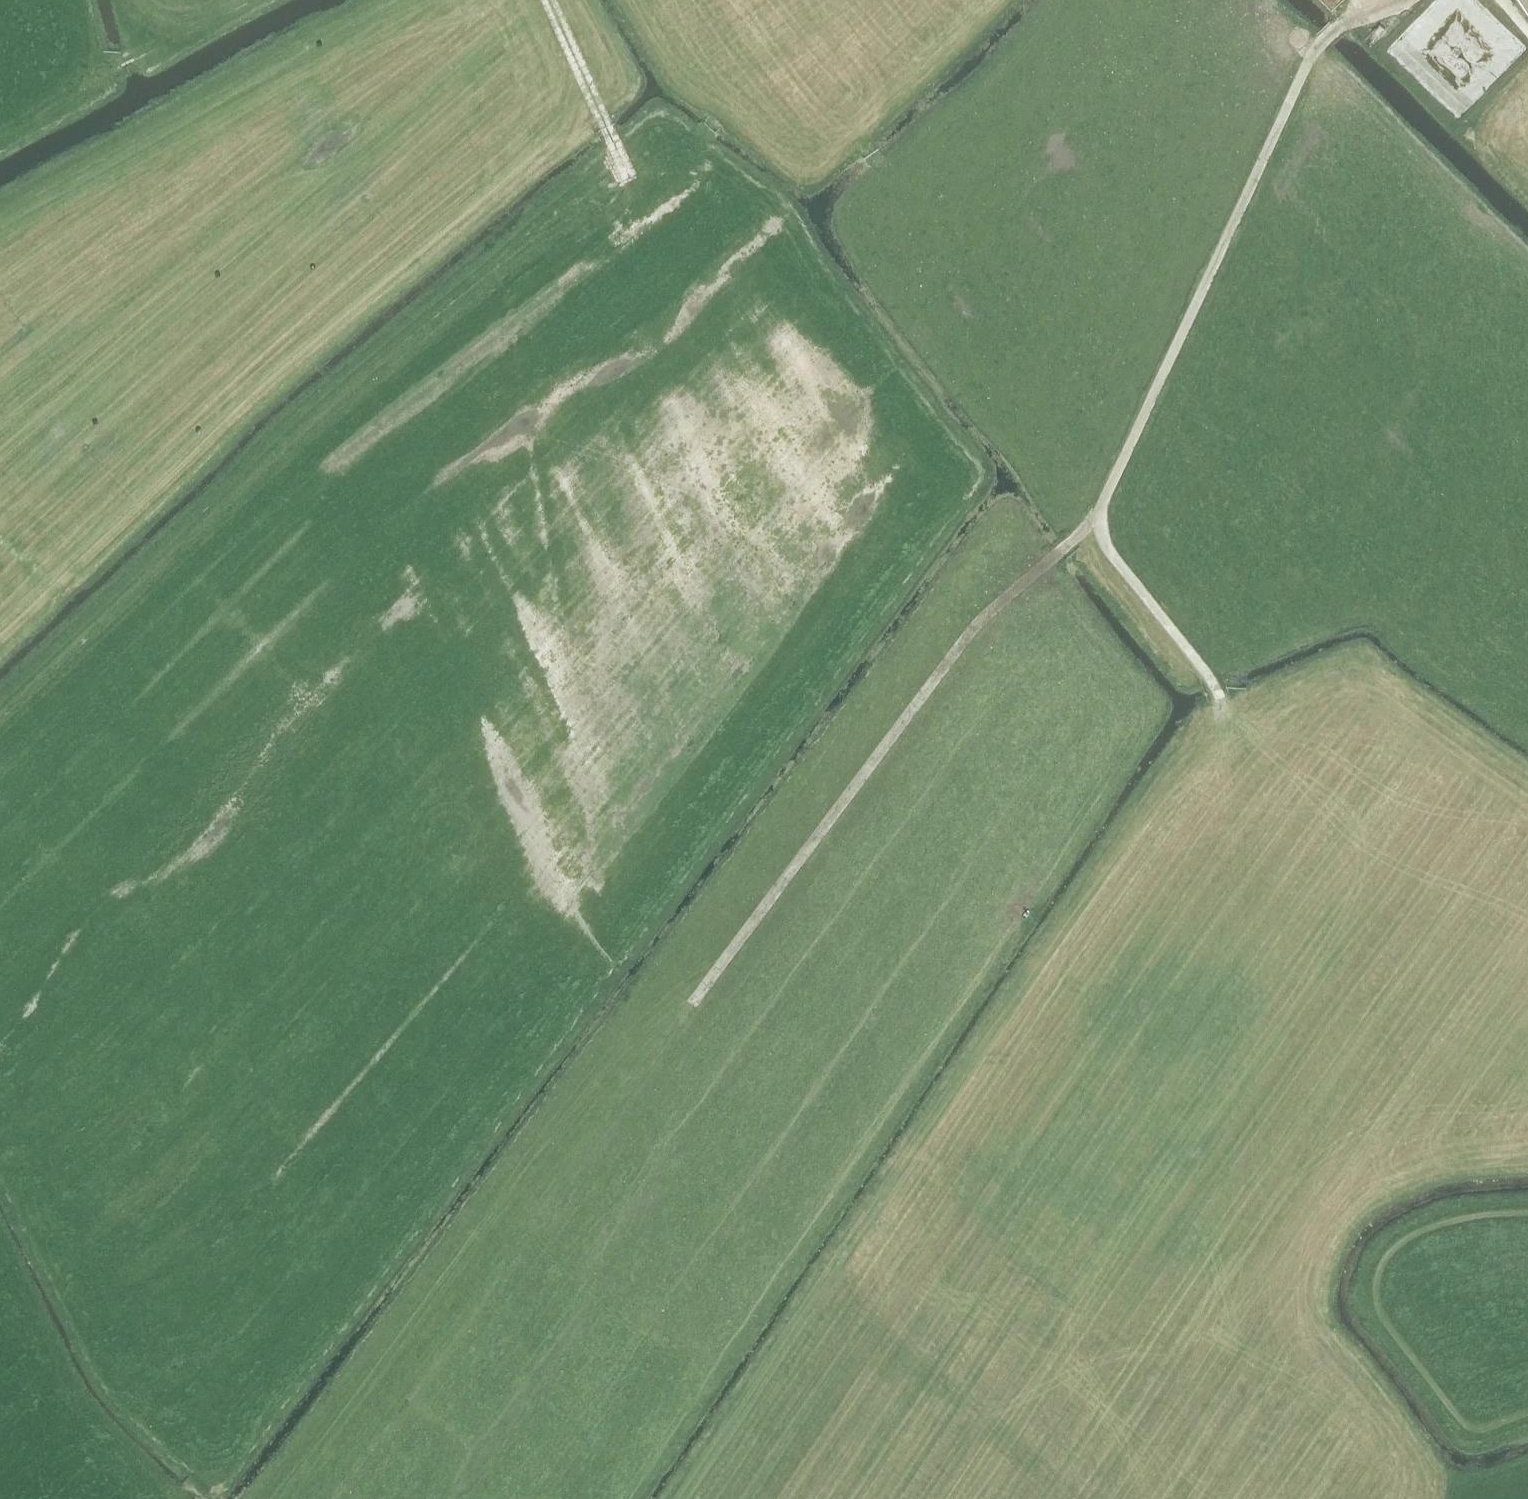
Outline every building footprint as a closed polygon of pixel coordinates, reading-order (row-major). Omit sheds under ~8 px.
[(1527,17),(1527,0),(1515,0),(1527,17)]
